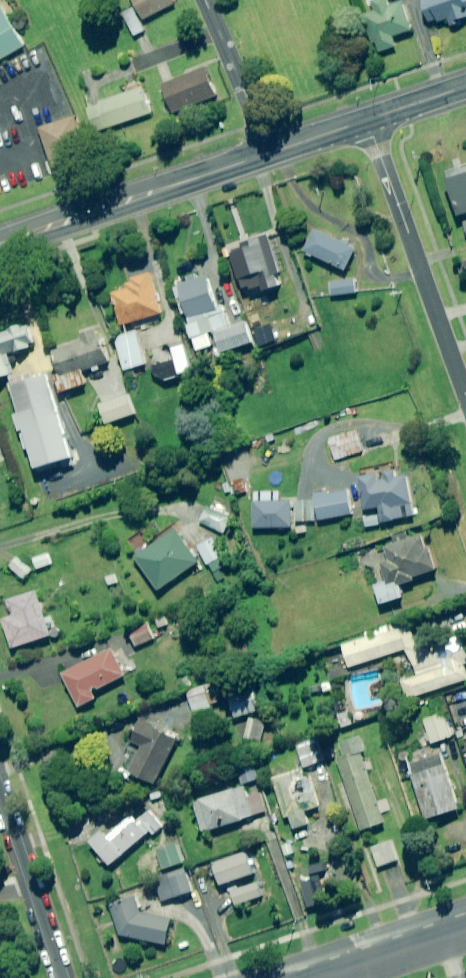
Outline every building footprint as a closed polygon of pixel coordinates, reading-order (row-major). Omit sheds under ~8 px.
[(136,5),(120,14),(134,38),(144,32),(137,18),(142,15),(144,20),(174,4),(172,0),(134,0),(136,5)] [(387,0),(383,0),(367,5),(380,52),(397,47),(394,36),(411,31),(403,4),(389,8),(387,0)] [(422,1),(428,23),(449,17),(451,22),(465,18),(465,0),(425,0),(422,1)] [(26,46),(0,4),(0,62),(26,46)] [(197,63),(156,79),(167,107),(208,91),(197,63)] [(135,79),(80,100),(92,129),(146,108),(135,79)] [(447,182),(460,218),(465,216),(465,175),(447,182)] [(303,251),(307,253),(306,256),(312,259),(314,256),(348,272),(359,250),(313,228),(303,251)] [(245,291),(248,290),(254,310),(256,310),(257,314),(272,309),(266,291),(282,286),(278,274),(281,273),(269,235),(242,244),(244,250),(232,254),(245,291)] [(150,275),(126,282),(127,286),(111,291),(122,326),(162,313),(150,275)] [(214,347),(217,358),(224,356),(222,352),(254,343),(249,323),(230,329),(224,308),(217,310),(207,277),(174,286),(189,340),(194,339),(197,351),(214,347)] [(356,294),(354,280),(331,282),(333,296),(356,294)] [(312,302),(305,304),(309,320),(317,318),(312,302)] [(0,342),(0,379),(53,361),(41,328),(0,342)] [(53,350),(61,375),(55,377),(60,393),(86,385),(82,371),(107,364),(96,330),(77,335),(79,342),(53,350)] [(136,331),(115,337),(125,370),(146,365),(136,331)] [(150,367),(153,377),(166,383),(181,379),(179,375),(191,372),(185,345),(173,348),(176,361),(150,367)] [(72,458),(48,373),(7,385),(32,470),(72,458)] [(128,393),(99,404),(108,426),(137,415),(128,393)] [(364,451),(357,430),(329,439),(335,460),(364,451)] [(399,478),(397,468),(357,477),(365,512),(381,509),(384,523),(407,518),(418,515),(409,476),(399,478)] [(352,515),(348,490),(316,496),(319,520),(352,515)] [(251,503),(250,528),(290,528),(290,503),(251,503)] [(207,508),(200,522),(225,534),(232,520),(207,508)] [(134,556),(137,560),(162,592),(202,561),(176,528),(145,552),(143,549),(134,556)] [(406,599),(402,586),(417,582),(416,578),(439,572),(426,530),(374,545),(385,582),(374,586),(380,606),(406,599)] [(228,565),(214,539),(199,547),(213,573),(228,565)] [(53,564),(49,554),(34,559),(38,570),(53,564)] [(32,569),(18,558),(10,567),(24,579),(32,569)] [(14,648),(52,636),(59,634),(53,616),(46,619),(37,591),(9,600),(14,617),(5,620),(14,648)] [(407,617),(338,640),(347,668),(407,649),(416,677),(404,681),(410,699),(465,680),(465,670),(464,665),(465,664),(465,650),(462,637),(418,651),(407,617)] [(147,619),(127,630),(136,648),(156,637),(147,619)] [(78,710),(98,699),(96,694),(129,677),(114,647),(60,674),(78,710)] [(194,714),(213,708),(212,705),(222,702),(216,683),(187,693),(194,714)] [(251,690),(227,697),(234,718),(258,710),(251,690)] [(349,710),(335,715),(341,729),(354,724),(349,710)] [(452,737),(444,713),(423,720),(431,744),(452,737)] [(263,722),(246,719),(243,739),(260,742),(263,722)] [(127,759),(123,769),(131,773),(155,784),(176,740),(139,722),(123,757),(127,759)] [(366,752),(359,735),(339,743),(344,757),(335,760),(361,831),(385,823),(360,754),(366,752)] [(323,761),(317,739),(297,745),(304,767),(323,761)] [(443,767),(439,753),(409,763),(427,820),(459,810),(446,766),(443,767)] [(267,812),(251,764),(236,769),(243,787),(195,803),(205,833),(267,812)] [(310,778),(293,784),(290,773),(272,779),(286,818),(290,817),(294,829),(309,825),(304,812),(320,807),(310,778)] [(163,826),(149,810),(135,822),(131,817),(106,837),(101,831),(89,841),(110,866),(150,832),(153,835),(163,826)] [(398,860),(391,841),(371,848),(378,867),(398,860)] [(184,863),(178,843),(157,850),(162,869),(184,863)] [(254,874),(247,852),(207,865),(211,878),(218,876),(221,885),(254,874)] [(193,892),(186,869),(154,879),(161,902),(193,892)] [(263,896),(258,883),(231,892),(235,906),(263,896)] [(139,912),(134,897),(110,905),(121,937),(137,939),(141,940),(165,944),(169,919),(139,912)]
